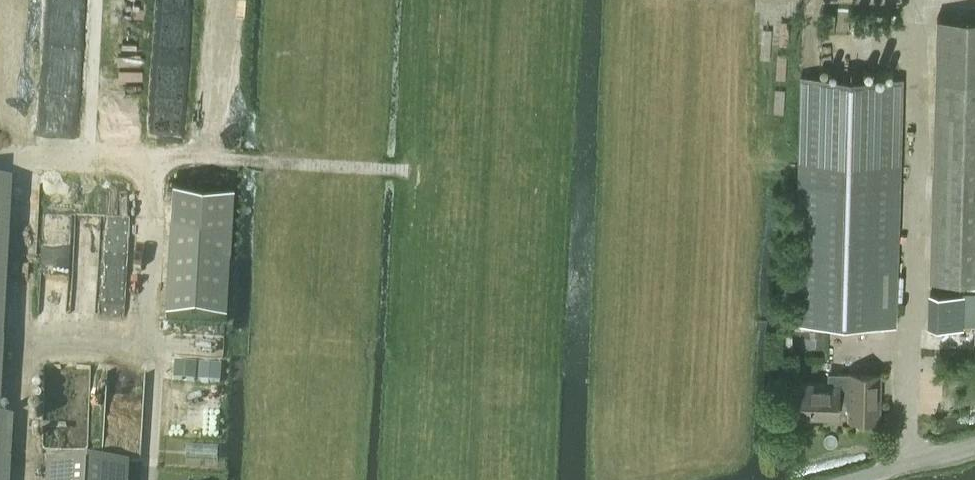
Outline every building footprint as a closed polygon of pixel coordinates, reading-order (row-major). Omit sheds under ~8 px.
[(929,280),(974,282),(974,17),(935,16),(929,280)] [(797,163),(793,322),(894,325),(898,165),(901,76),(805,73),(800,73),(797,163)] [(228,323),(235,183),(174,180),(166,320),(228,323)] [(12,438),(13,419),(1,418),(14,182),(0,182),(0,479),(10,479),(12,438)] [(929,291),(928,325),(960,326),(961,292),(929,291)] [(974,322),(974,291),(966,291),(965,322),(974,322)] [(779,351),(789,351),(789,348),(793,348),(793,332),(790,332),(790,328),(779,327),(779,351)] [(974,346),(974,328),(953,328),(953,346),(974,346)] [(791,382),(790,415),(837,416),(837,404),(851,405),(850,416),(877,416),(878,373),(827,372),(827,383),(791,382)] [(129,466),(97,465),(49,462),(48,479),(128,479),(129,466)]
